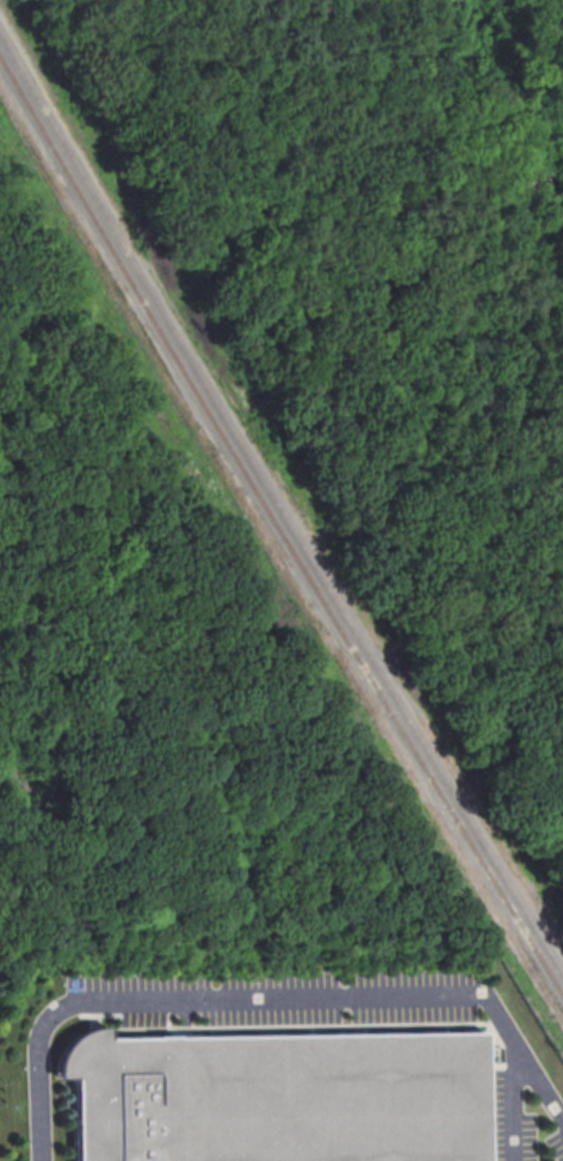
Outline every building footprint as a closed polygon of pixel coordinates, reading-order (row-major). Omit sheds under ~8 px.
[(481,1033),(482,1160),(75,1160),(74,1079),(52,1079),(52,1066),(56,1055),(61,1045),(73,1036),(83,1029),(106,1026),(106,1038),(481,1033)]
